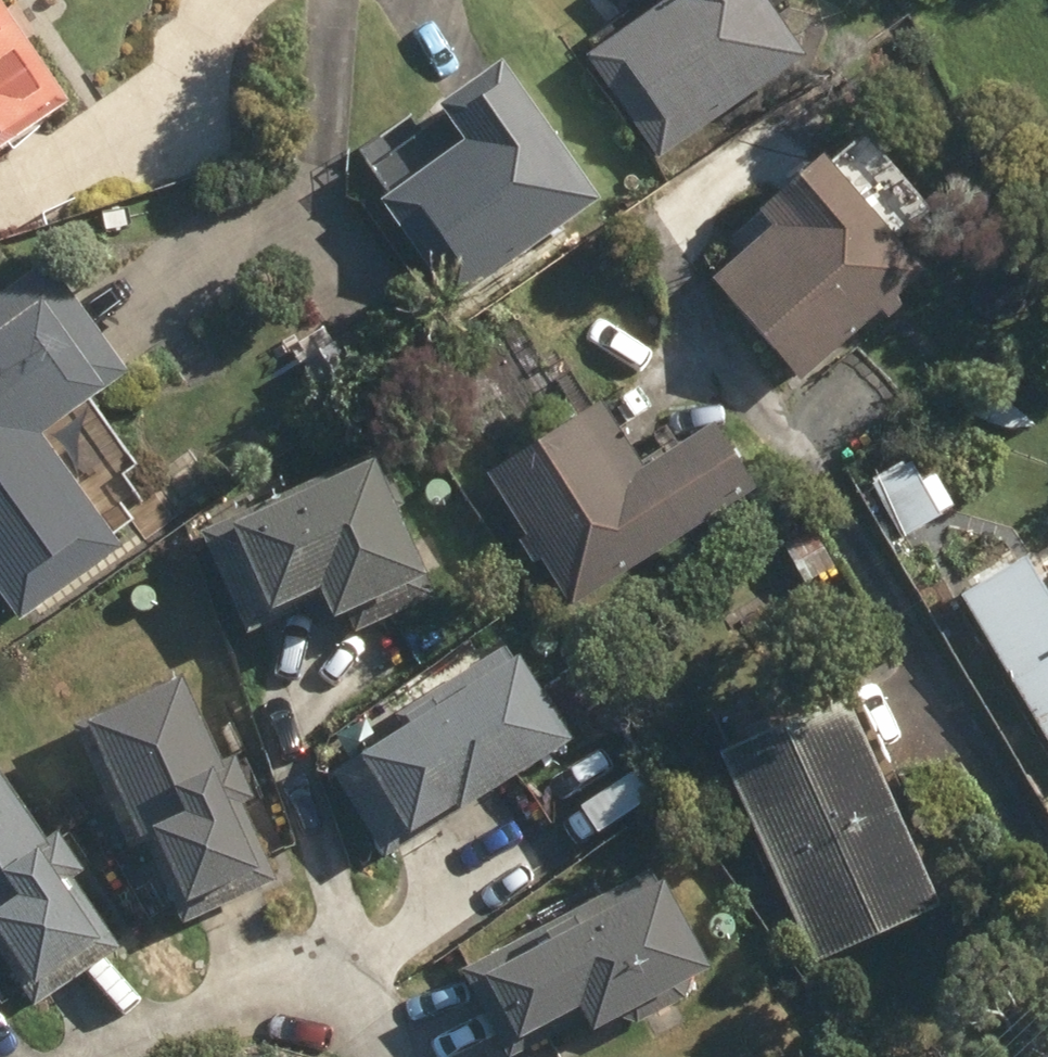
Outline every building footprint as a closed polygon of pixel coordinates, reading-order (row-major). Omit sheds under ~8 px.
[(660,158),(807,60),(766,0),(667,0),(588,53),(660,158)] [(56,113),(58,117),(72,108),(0,4),(0,151),(56,113)] [(387,210),(456,307),(597,207),(501,72),(442,113),(460,137),(387,187),(397,202),(387,210)] [(716,286),(805,387),(880,321),(888,327),(902,315),(897,308),(927,281),(903,255),(938,224),(865,141),(831,171),(818,156),(775,194),(783,202),(760,221),(773,234),(716,286)] [(20,629),(124,554),(113,537),(131,523),(146,544),(179,521),(159,493),(142,506),(124,480),(137,470),(93,409),(109,398),(106,394),(130,379),(85,317),(49,267),(0,302),(0,602),(20,629)] [(489,484),(571,614),(756,498),(716,434),(644,477),(604,412),(489,484)] [(202,537),(248,638),(297,616),(295,610),(321,599),(333,628),(349,620),(356,638),(437,602),(426,578),(433,575),(381,457),(202,537)] [(878,510),(892,533),(930,509),(916,487),(878,510)] [(790,557),(809,584),(833,569),(814,540),(790,557)] [(1047,749),(1047,604),(1026,567),(962,604),(1047,749)] [(333,779),(385,860),(458,813),(463,820),(574,749),(521,666),(514,669),(506,655),(429,703),(431,707),(404,724),(411,735),(366,765),(363,760),(333,779)] [(144,848),(182,930),(276,885),(274,879),(277,876),(246,809),(254,805),(233,759),(221,766),(183,682),(76,733),(132,853),(144,848)] [(773,875),(817,971),(941,913),(844,706),(721,763),(759,844),(752,847),(766,878),(773,875)] [(37,1013),(63,994),(54,983),(102,950),(66,898),(89,881),(61,842),(47,851),(0,785),(0,961),(37,1013)] [(506,1056),(521,1056),(585,1024),(594,1041),(710,979),(664,892),(659,895),(651,880),(464,979),(506,1056)]
